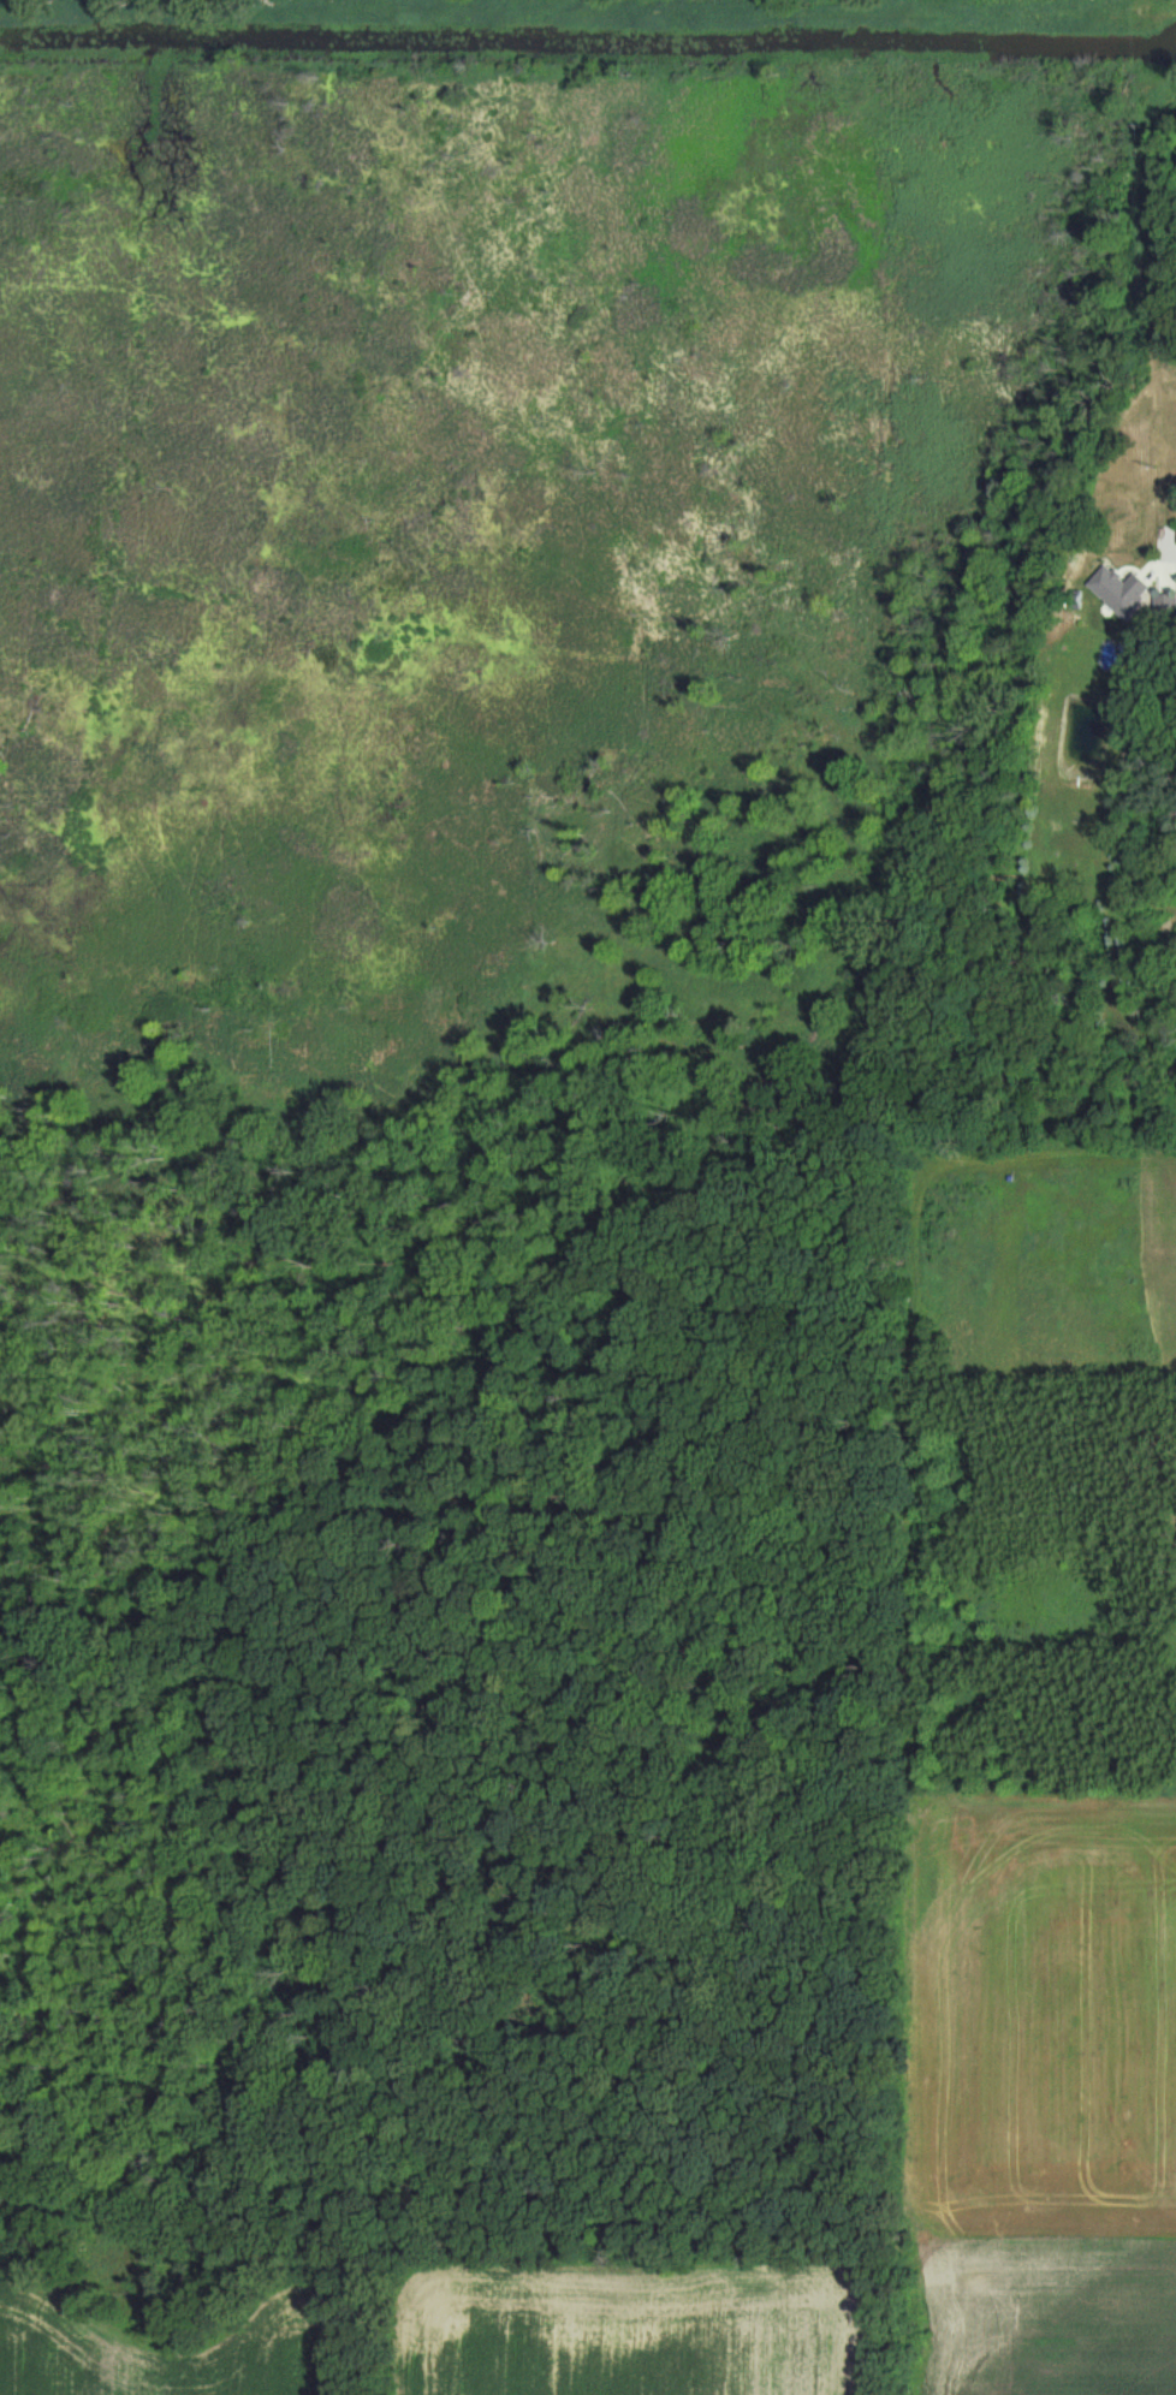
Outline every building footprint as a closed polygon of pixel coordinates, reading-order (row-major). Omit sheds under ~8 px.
[(1121,618),(1147,589),(1129,572),(1122,580),(1103,562),(1083,584),(1121,618)]
